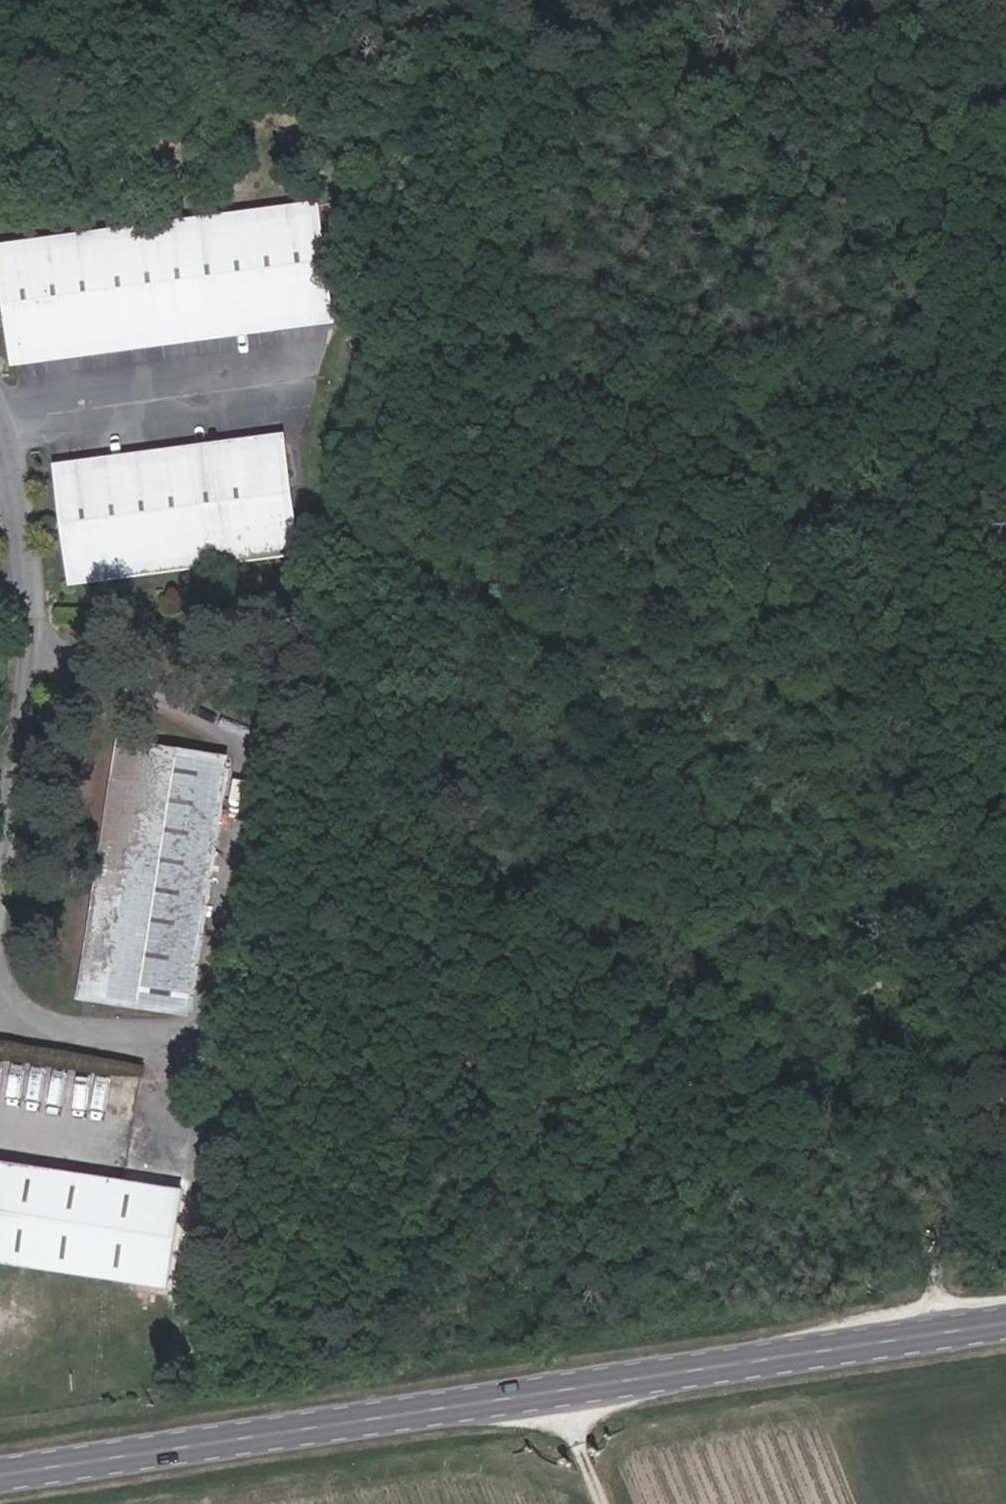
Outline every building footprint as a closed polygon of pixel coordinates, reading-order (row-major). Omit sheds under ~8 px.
[(15,238),(30,333),(338,288),(326,190),(15,238)] [(91,555),(306,525),(293,427),(77,459),(91,555)] [(143,737),(106,982),(203,996),(241,751),(143,737)] [(0,1210),(0,1243),(183,1269),(197,1174),(10,1146),(0,1210)]
